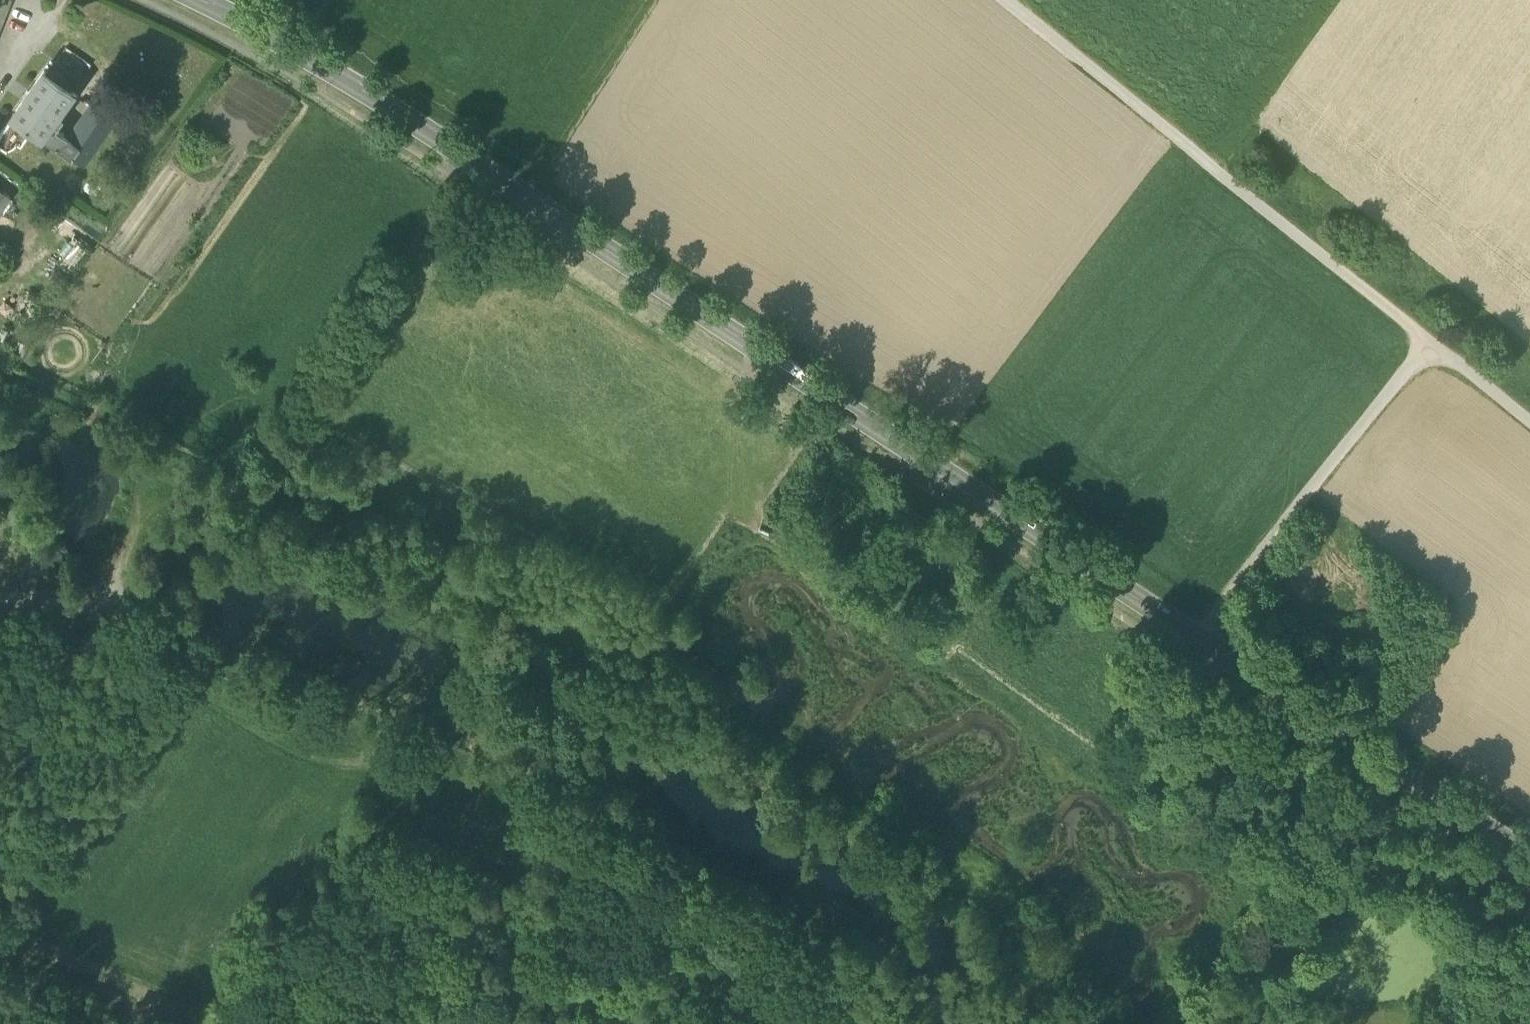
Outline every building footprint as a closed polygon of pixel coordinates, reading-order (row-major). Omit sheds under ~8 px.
[(13,114),(0,133),(0,135),(0,143),(7,148),(15,143),(17,141),(21,143),(28,132),(36,137),(40,133),(60,147),(68,136),(55,126),(63,115),(57,111),(72,90),(69,88),(77,77),(55,61),(47,73),(44,71),(13,114)] [(60,147),(82,163),(112,120),(113,119),(91,104),(68,136),(60,147)] [(11,198),(0,190),(0,212),(11,198)] [(62,213),(100,240),(108,228),(70,201),(62,213)]
